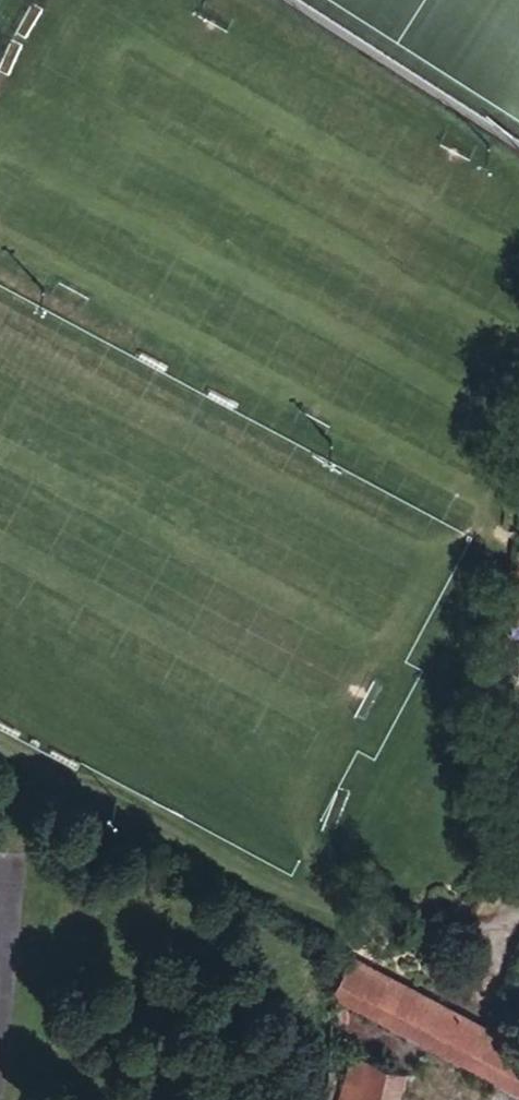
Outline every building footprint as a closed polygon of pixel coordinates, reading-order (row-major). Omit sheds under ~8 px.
[(408,1071),(349,1054),(336,1099),(400,1099),(408,1071)]
